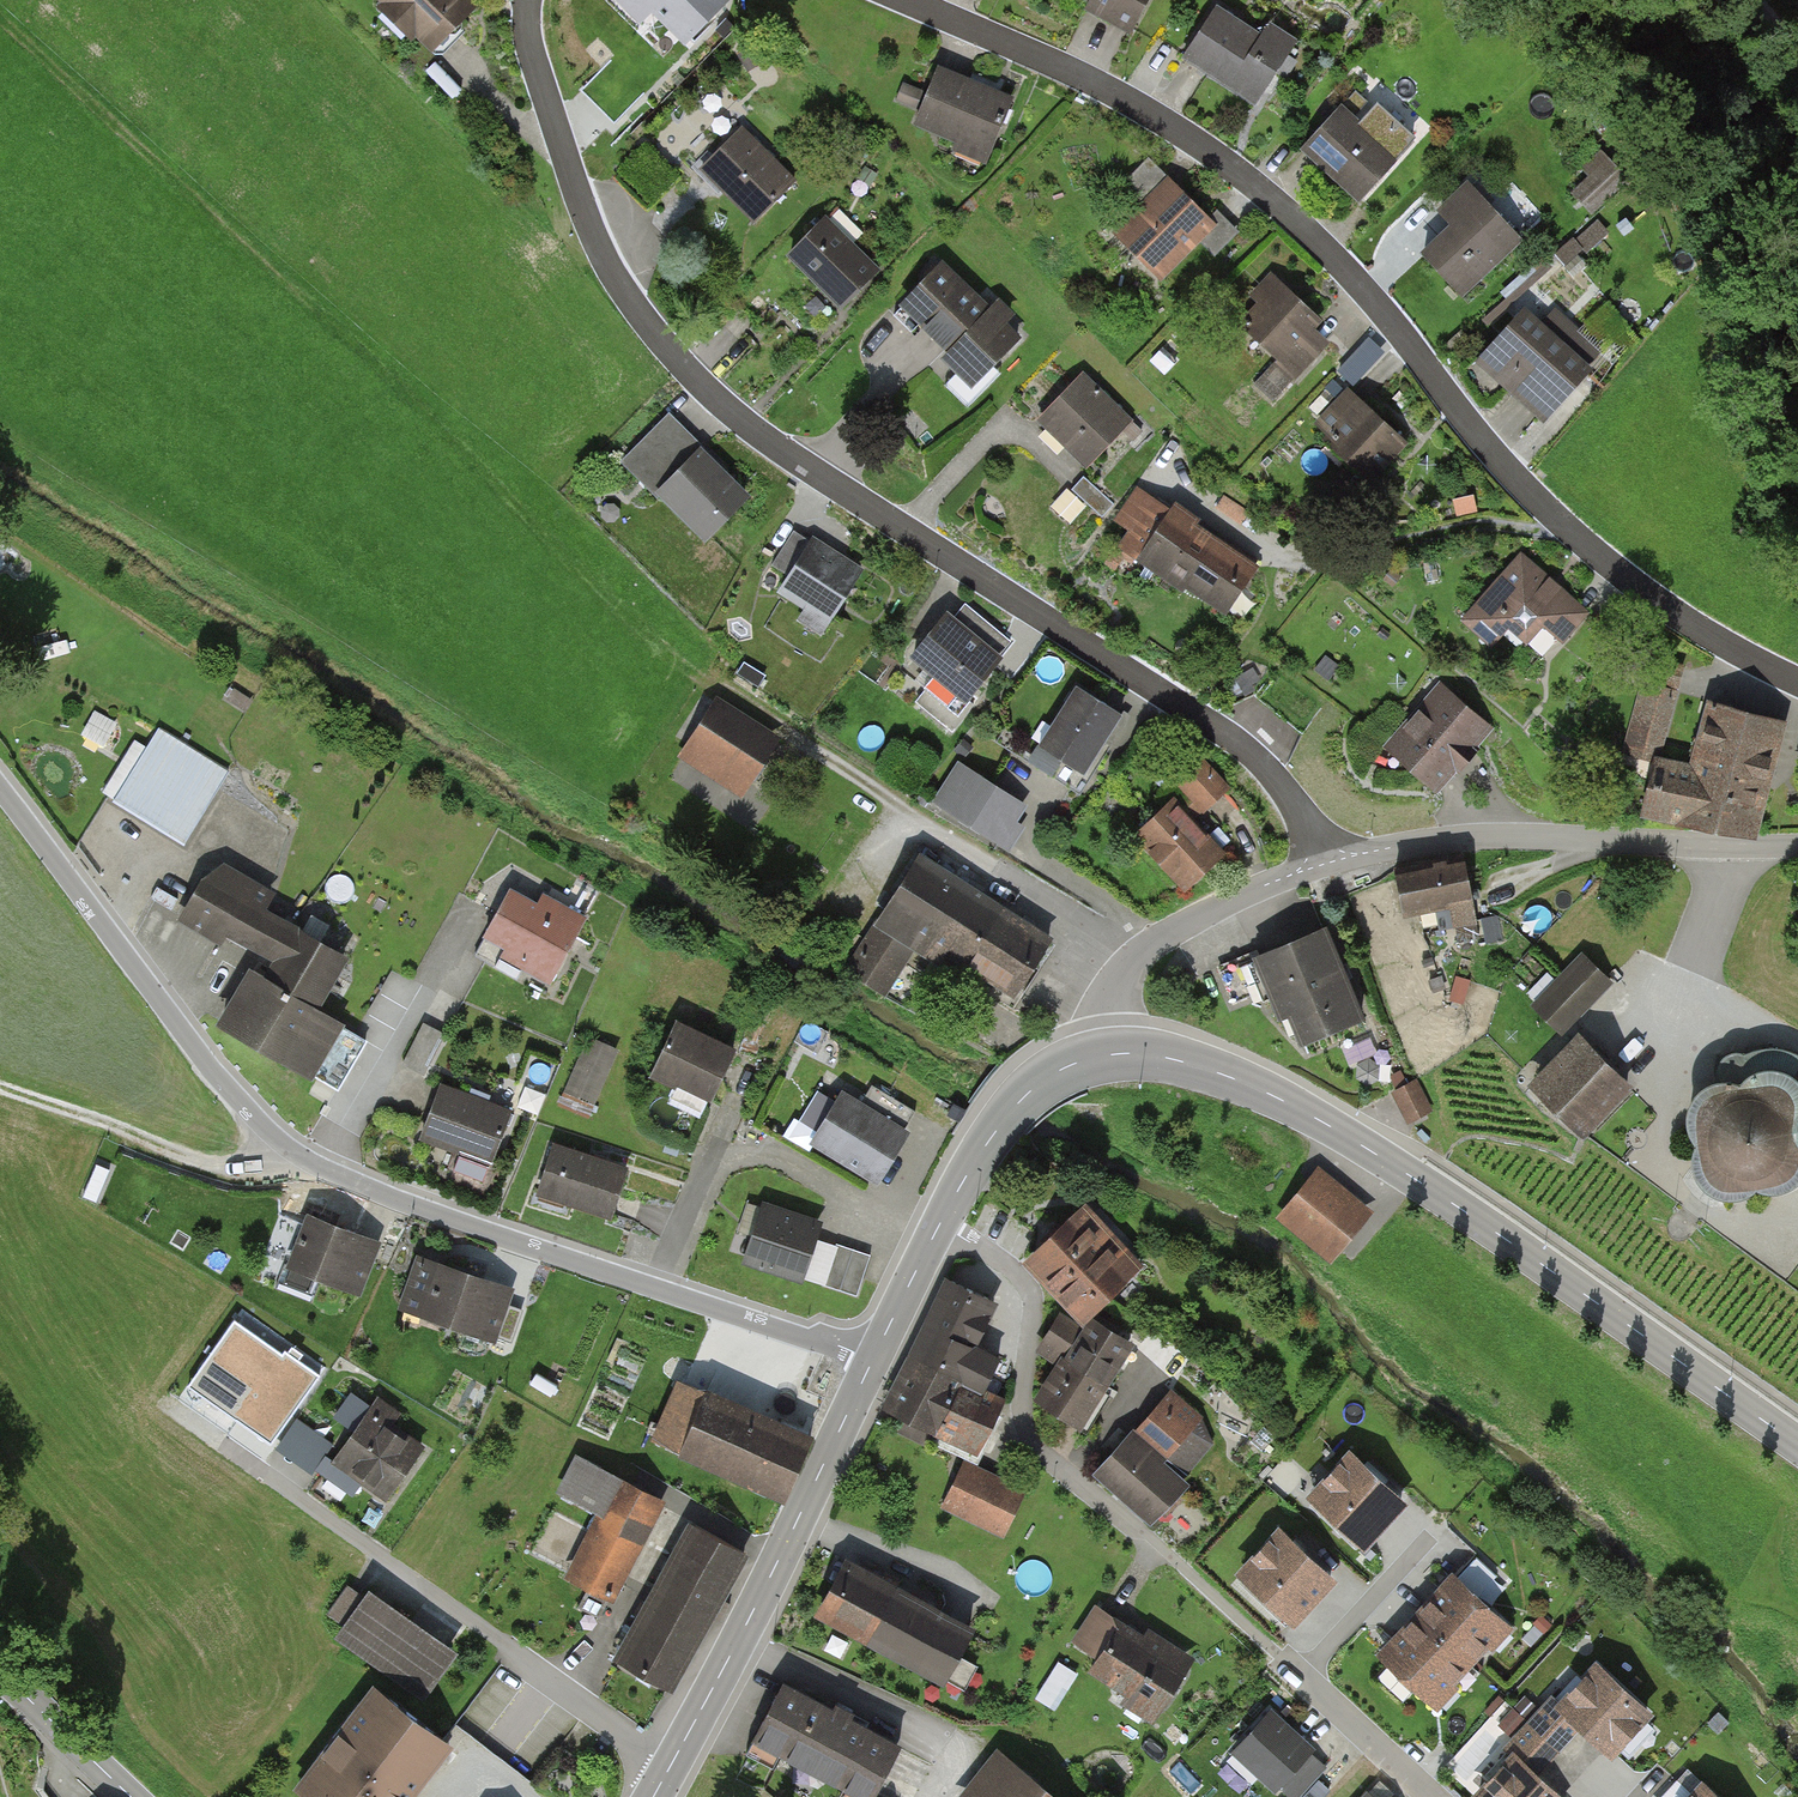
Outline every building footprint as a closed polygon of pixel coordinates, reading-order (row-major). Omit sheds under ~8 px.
[(486,0),(382,0),(443,62),(496,10),(486,0)] [(725,0),(618,0),(617,1),(640,24),(653,11),(686,43),(727,2),(725,0)] [(1100,9),(1147,31),(1162,0),(1104,0),(1100,9)] [(1300,58),(1217,9),(1191,53),(1273,103),(1300,58)] [(1022,102),(937,73),(920,123),(1005,152),(1022,102)] [(1413,166),(1346,107),(1308,150),(1376,209),(1413,166)] [(797,184),(740,121),(692,164),(748,227),(797,184)] [(1165,163),(1108,222),(1169,282),(1227,222),(1165,163)] [(1578,187),(1594,209),(1621,189),(1605,167),(1578,187)] [(1457,223),(1424,255),(1471,302),(1538,235),(1480,178),(1446,213),(1457,223)] [(892,272),(833,218),(800,254),(859,308),(892,272)] [(1347,329),(1276,273),(1238,322),(1281,356),(1256,388),(1283,409),(1347,329)] [(994,315),(960,283),(926,319),(960,351),(952,359),(985,389),(1033,339),(1000,309),(994,315)] [(1593,366),(1530,317),(1493,364),(1556,413),(1593,366)] [(1372,331),(1341,367),(1361,384),(1392,349),(1372,331)] [(1139,425),(1079,370),(1045,408),(1104,462),(1139,425)] [(1420,432),(1361,385),(1331,423),(1390,470),(1420,432)] [(765,499),(676,413),(629,461),(717,547),(765,499)] [(1256,574),(1137,492),(1117,520),(1136,533),(1125,550),(1225,619),(1256,574)] [(876,575),(817,538),(813,544),(801,537),(781,570),(792,577),(783,592),(813,611),(807,621),(836,639),(876,575)] [(1603,610),(1532,552),(1474,622),(1513,653),(1523,641),(1556,668),(1603,610)] [(1016,661),(954,614),(918,659),(981,707),(1016,661)] [(1450,679),(1393,751),(1445,792),(1502,719),(1450,679)] [(1771,839),(1797,724),(1720,707),(1706,767),(1674,759),(1690,690),(1651,681),(1633,759),(1669,767),(1659,813),(1771,839)] [(1133,714),(1080,685),(1047,746),(1101,774),(1133,714)] [(787,751),(720,707),(690,752),(757,796),(787,751)] [(237,773),(167,731),(121,807),(192,849),(237,773)] [(1212,819),(1238,790),(1191,748),(1165,777),(1212,819)] [(1030,807),(962,766),(937,807),(1005,848),(1030,807)] [(1235,863),(1180,804),(1146,836),(1201,894),(1235,863)] [(1058,939),(921,856),(851,972),(889,995),(918,948),(1017,1007),(1058,939)] [(332,1007),(370,944),(323,917),(316,928),(261,896),(268,884),(227,860),(191,921),(233,946),(237,938),(288,968),(282,977),(262,965),(225,1028),(323,1086),(360,1024),(332,1007)] [(1483,863),(1402,873),(1407,916),(1448,911),(1452,939),(1492,934),(1483,863)] [(553,992),(594,923),(551,897),(546,905),(520,890),(492,936),(514,949),(506,964),(553,992)] [(1328,931),(1260,959),(1300,1055),(1368,1026),(1328,931)] [(1581,957),(1531,1011),(1556,1035),(1607,982),(1581,957)] [(408,1063),(431,1070),(444,1028),(421,1021),(408,1063)] [(743,1061),(676,1030),(658,1069),(724,1100),(743,1061)] [(587,1032),(569,1089),(600,1099),(619,1043),(587,1032)] [(1627,1084),(1580,1040),(1537,1083),(1584,1130),(1627,1084)] [(1791,1053),(1765,1050),(1746,1058),(1732,1055),(1719,1065),(1724,1082),(1702,1088),(1691,1106),(1691,1128),(1698,1144),(1693,1165),(1704,1186),(1725,1194),(1743,1194),(1756,1185),(1777,1190),(1791,1182),(1797,1175),(1797,1057),(1791,1053)] [(519,1118),(443,1089),(426,1134),(502,1163),(519,1118)] [(909,1142),(837,1100),(813,1142),(885,1184),(909,1142)] [(637,1174),(555,1148),(541,1191),(623,1217),(637,1174)] [(1374,1213),(1317,1167),(1275,1220),(1333,1266),(1374,1213)] [(829,1228),(764,1209),(748,1264),(813,1283),(829,1228)] [(1085,1215),(1036,1263),(1090,1318),(1140,1270),(1085,1215)] [(391,1246),(317,1216),(297,1264),(372,1294),(391,1246)] [(871,1258),(839,1247),(826,1287),(858,1298),(871,1258)] [(526,1295),(425,1259),(407,1310),(508,1345),(526,1295)] [(1008,1306),(956,1282),(894,1414),(990,1459),(1016,1403),(994,1393),(1012,1355),(990,1344),(1008,1306)] [(1066,1369),(1044,1402),(1090,1431),(1146,1342),(1101,1314),(1092,1328),(1068,1312),(1042,1354),(1066,1369)] [(782,1499),(812,1435),(688,1377),(658,1442),(782,1499)] [(1172,1383),(1135,1426),(1177,1462),(1214,1420),(1172,1383)] [(405,1412),(378,1393),(329,1465),(392,1507),(430,1450),(395,1427),(405,1412)] [(280,1420),(248,1399),(229,1427),(261,1448),(280,1420)] [(1177,1462),(1135,1426),(1095,1472),(1161,1529),(1201,1483),(1177,1462)] [(1351,1445),(1306,1494),(1367,1550),(1412,1501),(1351,1445)] [(624,1601),(673,1501),(584,1457),(566,1493),(603,1511),(571,1576),(624,1601)] [(1010,1538),(1032,1491),(967,1461),(945,1508),(1010,1538)] [(1280,1521),(1235,1570),(1295,1626),(1340,1577),(1280,1521)] [(741,1564),(692,1536),(618,1663),(667,1691),(741,1564)] [(968,1639),(849,1574),(825,1618),(943,1684),(968,1639)] [(1503,1623),(1454,1578),(1384,1654),(1433,1699),(1503,1623)] [(434,1705),(470,1653),(379,1591),(344,1643),(434,1705)] [(1202,1670),(1101,1614),(1084,1644),(1109,1658),(1103,1670),(1138,1690),(1129,1707),(1169,1729),(1202,1670)] [(1596,1656),(1551,1705),(1612,1761),(1657,1712),(1596,1656)] [(1059,1707),(1080,1670),(1061,1659),(1040,1696),(1059,1707)] [(786,1695),(758,1746),(851,1796),(870,1796),(894,1754),(786,1695)] [(372,1701),(302,1793),(308,1796),(410,1796),(442,1755),(372,1701)] [(1307,1754),(1269,1719),(1237,1754),(1274,1789),(1307,1754)] [(1470,1794),(1473,1796),(1572,1796),(1515,1745),(1470,1794)] [(996,1762),(968,1796),(1040,1796),(996,1762)] [(1682,1796),(1726,1796),(1702,1775),(1682,1796)]
